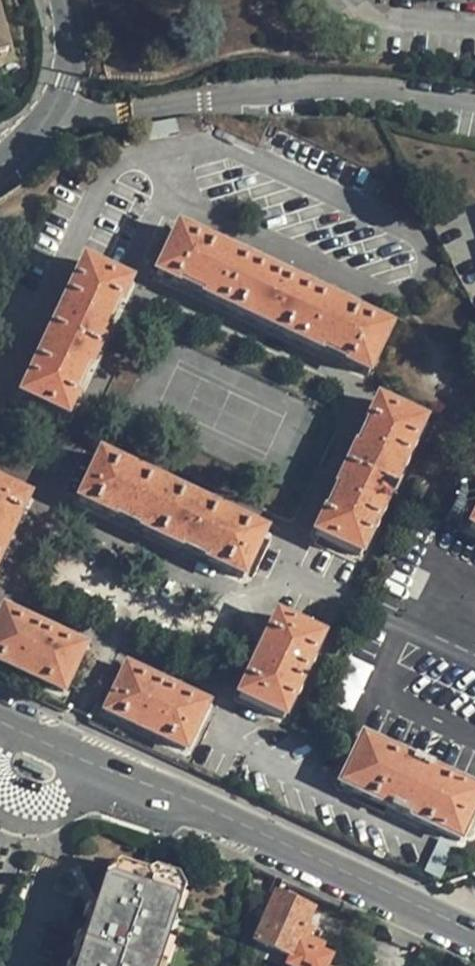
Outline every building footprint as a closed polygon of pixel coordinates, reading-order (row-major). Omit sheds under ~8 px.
[(386,330),(286,282),(283,286),(273,281),(273,276),(175,230),(153,273),(174,284),(175,281),(205,295),(204,298),(318,353),(320,349),(347,362),(346,366),(363,374),(386,330)] [(72,395),(85,371),(88,371),(106,334),(103,331),(115,304),(118,305),(128,285),(81,263),(18,396),(66,417),(75,397),(72,395)] [(386,494),(420,423),(376,400),(365,422),(368,424),(354,451),(351,448),(334,487),(337,489),(325,513),(322,513),(312,533),(358,556),(386,494)] [(262,533),(99,455),(78,500),(114,517),(116,514),(143,528),(143,531),(178,548),(179,545),(205,558),(204,561),(239,577),(262,533)] [(26,501),(0,488),(0,550),(26,501)] [(466,527),(474,531),(474,509),(466,527)] [(82,648),(48,631),(46,636),(35,631),(36,625),(2,608),(0,613),(0,663),(58,692),(61,692),(82,648)] [(303,674),(320,638),(275,617),(237,697),(281,719),(289,702),(297,684),(292,681),(296,672),(303,674)] [(183,750),(204,705),(170,688),(167,693),(158,689),(160,684),(124,666),(103,712),(183,750)] [(360,737),(350,759),(338,786),(437,833),(455,842),(474,800),(474,793),(360,737)] [(103,896),(81,965),(153,965),(162,939),(165,939),(174,910),(167,908),(179,872),(153,863),(151,857),(142,860),(117,853),(103,896)] [(303,925),(310,909),(273,892),(268,902),(252,940),(308,965),(314,965),(320,953),(304,945),(311,929),(303,925)] [(103,896),(85,902),(68,958),(75,965),(81,965),(103,896)]
